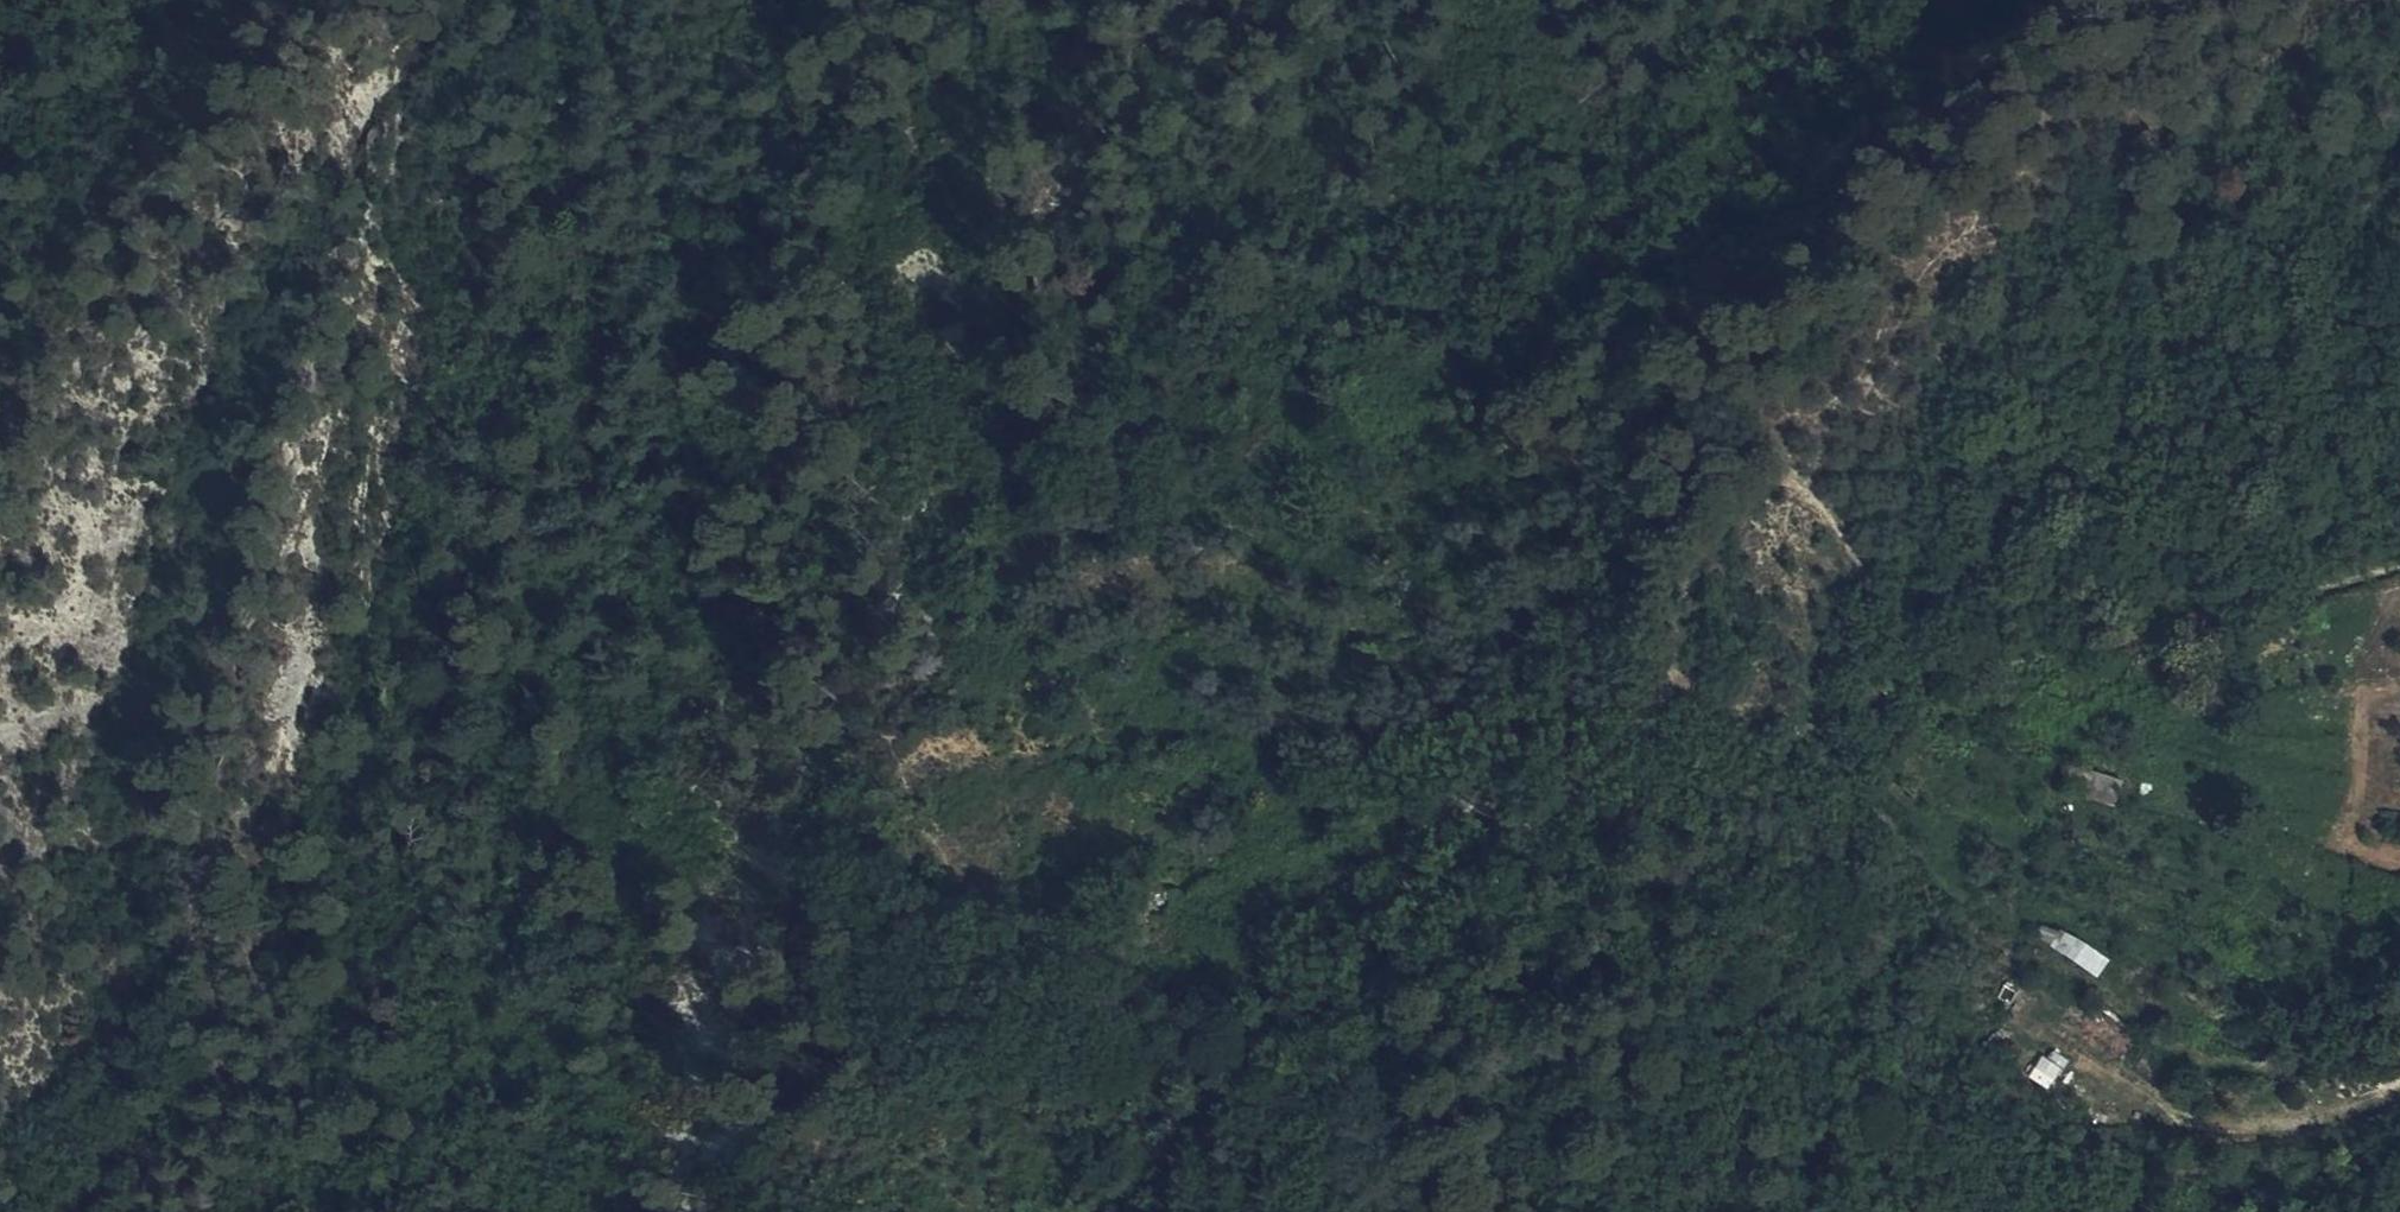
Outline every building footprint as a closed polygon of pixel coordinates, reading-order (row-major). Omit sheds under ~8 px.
[(2082,747),(2061,746),(2058,771),(2080,774),(2082,747)] [(2064,933),(2058,947),(2102,965),(2108,951),(2064,933)]
